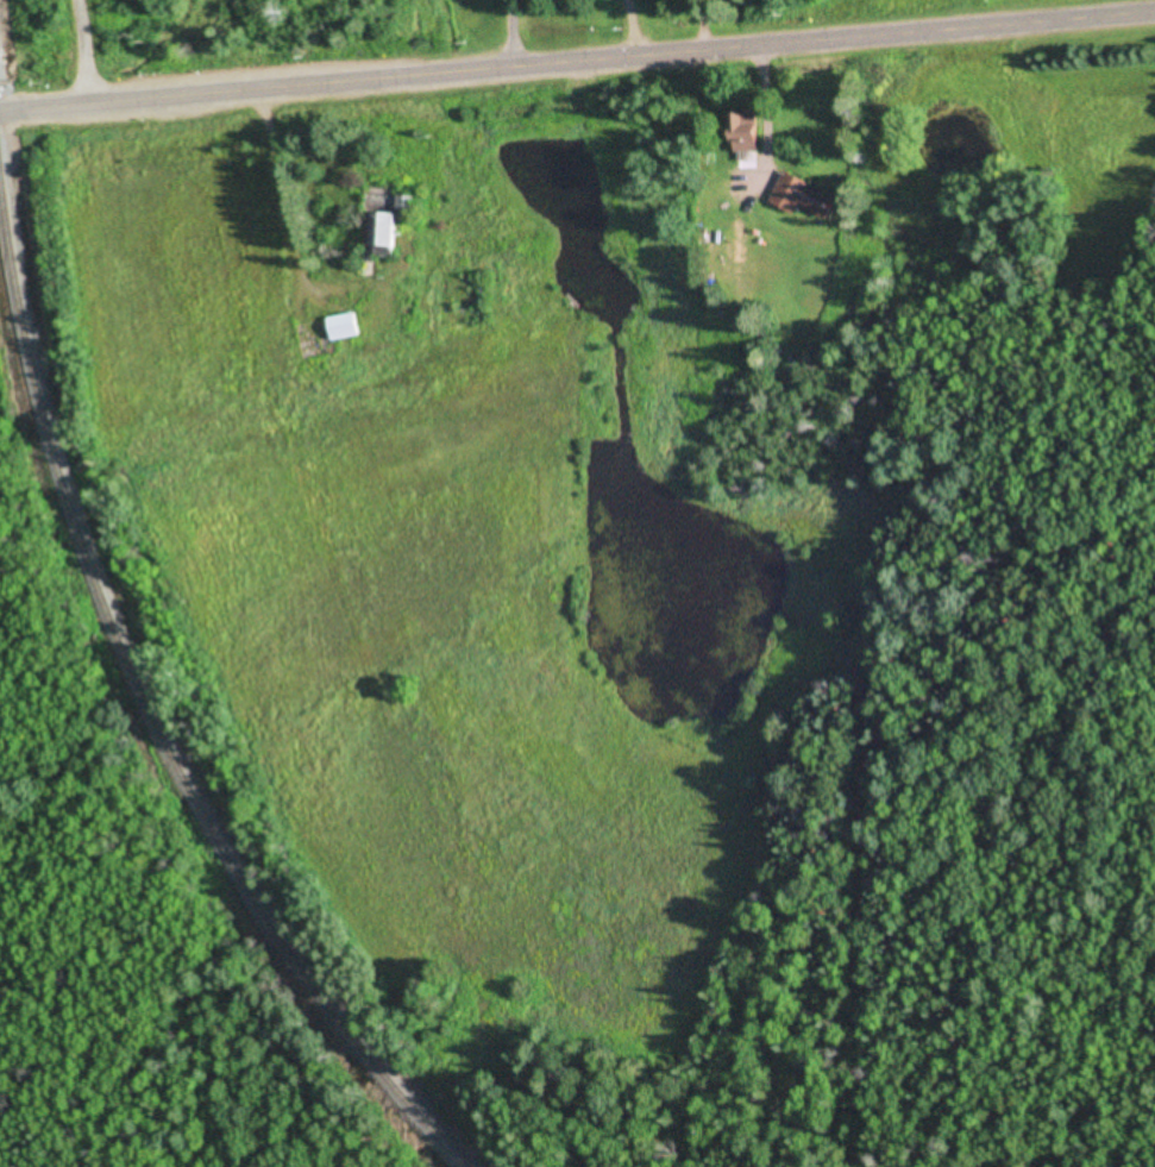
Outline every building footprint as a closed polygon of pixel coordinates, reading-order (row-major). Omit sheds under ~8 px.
[(763,111),(736,111),(736,150),(763,150),(763,111)] [(772,201),(797,213),(801,206),(833,221),(844,197),(787,170),(772,201)] [(423,195),(405,195),(404,212),(379,211),(377,255),(403,256),(404,215),(422,216),(423,195)] [(366,336),(362,312),(332,317),(336,341),(366,336)]
